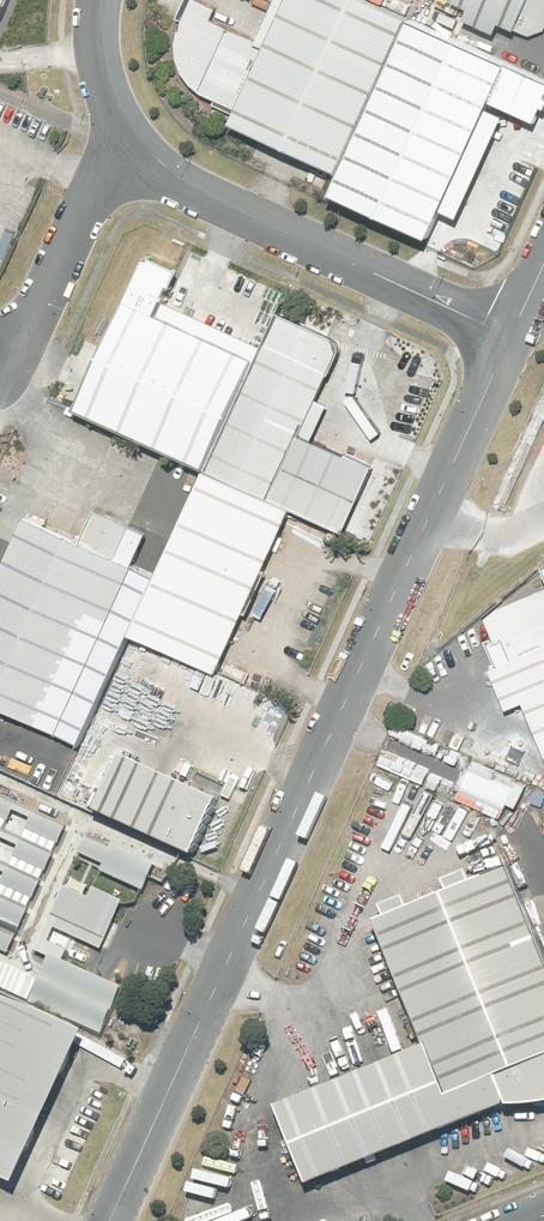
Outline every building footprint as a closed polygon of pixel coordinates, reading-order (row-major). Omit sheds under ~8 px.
[(368,0),(289,0),(269,45),(189,9),(177,34),(176,50),(177,60),(182,73),(188,84),(195,90),(239,111),(232,124),(343,175),(412,20),(368,0)] [(456,2),(471,9),(465,21),(495,36),(501,24),(530,37),(543,32),(543,0),(457,0),(456,2)] [(343,175),(336,190),(436,234),(447,209),(460,215),(508,107),(539,120),(543,108),(543,78),(412,20),(343,175)] [(76,409),(206,468),(263,343),(170,300),(183,272),(146,256),(76,409)] [(263,343),(206,468),(271,498),(302,430),(343,340),(279,311),(263,343)] [(302,430),(271,498),(294,508),(343,531),(375,463),(302,430)] [(158,573),(130,633),(218,673),(294,508),(271,498),(206,468),(158,573)] [(22,511),(0,559),(0,707),(78,743),(130,633),(158,573),(134,562),(148,531),(99,509),(85,541),(22,511)] [(483,612),(503,662),(489,668),(508,713),(525,706),(543,752),(543,587),(483,612)] [(219,797),(121,752),(94,811),(192,856),(219,797)] [(0,793),(0,815),(10,820),(14,810),(31,818),(26,827),(60,843),(68,825),(0,793)] [(0,827),(0,839),(1,837),(17,845),(13,855),(46,870),(55,852),(0,827)] [(158,863),(112,842),(110,846),(86,835),(78,852),(103,863),(99,870),(145,891),(151,876),(158,863)] [(0,860),(0,870),(5,873),(1,882),(34,898),(43,880),(0,860)] [(449,1094),(543,1056),(543,953),(508,866),(377,919),(429,1044),(449,1094)] [(89,897),(64,886),(47,923),(101,948),(124,900),(94,886),(89,897)] [(0,894),(0,916),(22,926),(30,908),(0,894)] [(0,927),(0,949),(9,953),(17,935),(0,927)] [(98,974),(52,953),(41,978),(32,996),(31,999),(103,1033),(125,987),(98,974)] [(41,978),(0,959),(0,981),(32,996),(41,978)] [(1,992),(0,995),(0,1177),(19,1186),(91,1033),(1,992)] [(278,1106),(310,1185),(507,1105),(496,1076),(449,1094),(429,1044),(278,1106)] [(543,1102),(543,1056),(496,1076),(507,1105),(518,1105),(529,1104),(540,1103),(543,1102)]
